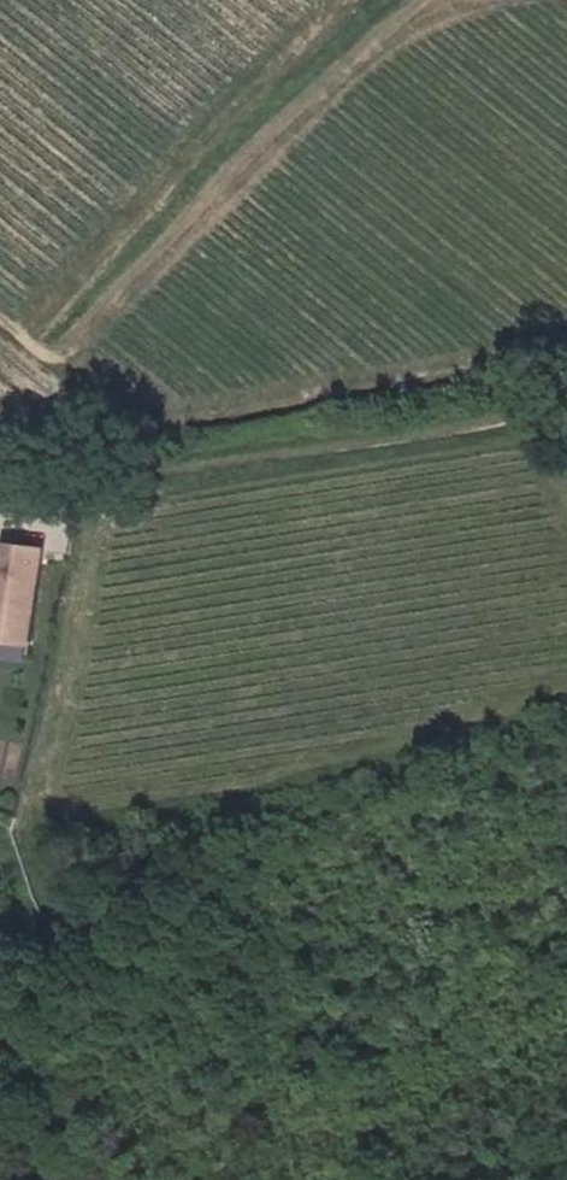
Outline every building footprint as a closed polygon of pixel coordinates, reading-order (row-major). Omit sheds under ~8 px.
[(63,518),(28,515),(26,533),(0,530),(0,577),(16,578),(13,603),(54,607),(63,518)]
